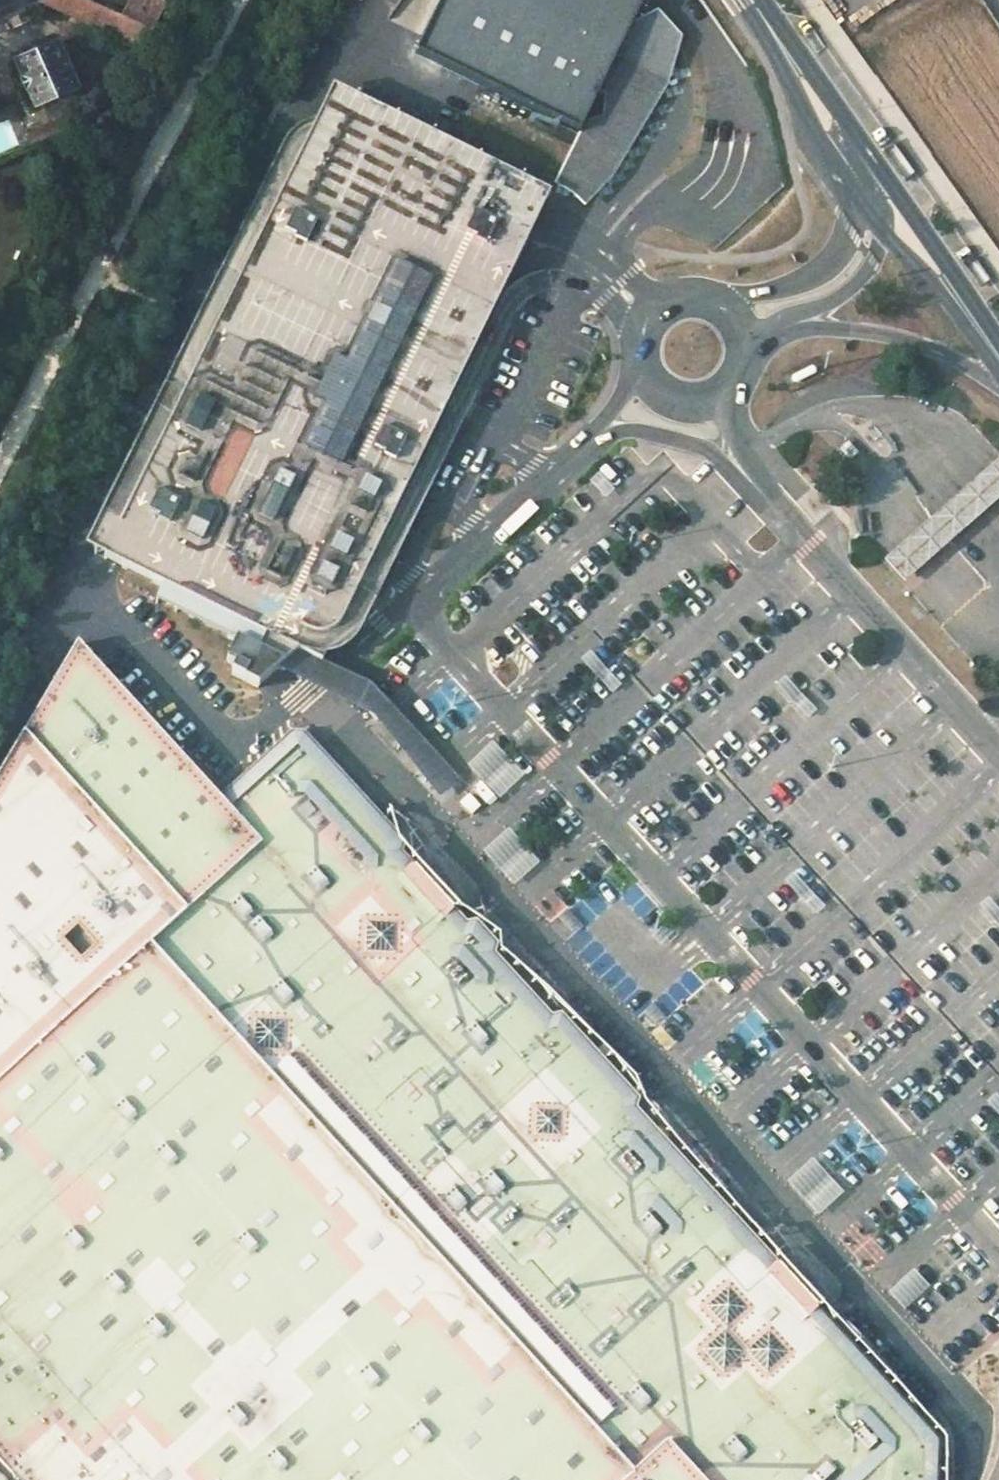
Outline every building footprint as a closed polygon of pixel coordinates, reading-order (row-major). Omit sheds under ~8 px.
[(141,51),(150,33),(120,18),(84,0),(38,0),(37,0),(141,51)] [(150,33),(164,6),(153,0),(130,0),(120,18),(150,33)] [(421,58),(586,135),(639,21),(649,0),(449,0),(421,58)] [(639,21),(586,135),(561,188),(581,197),(588,204),(613,178),(685,40),(657,12),(639,21)] [(75,84),(55,40),(14,59),(35,102),(75,84)] [(306,161),(117,544),(196,581),(189,597),(269,635),(260,654),(269,659),(265,667),(278,673),(290,649),(314,661),(328,667),(335,670),(341,657),(350,658),(357,657),(364,654),(368,649),(380,623),(384,614),(396,589),(400,579),(404,571),(438,500),(469,434),(486,398),(477,393),(467,388),(527,261),(544,224),(557,197),(376,111),(365,135),(355,135),(347,134),(339,135),(334,136),(330,137),(327,138),(324,140),(321,143),(317,146),(314,150),(311,154),(306,161)] [(72,129),(67,118),(52,125),(57,135),(72,129)] [(57,135),(52,125),(31,134),(35,145),(57,135)] [(885,562),(906,584),(998,501),(998,460),(885,562)] [(314,661),(290,649),(278,673),(292,680),(306,687),(324,695),(375,719),(441,800),(462,783),(371,687),(346,675),(335,670),(328,667),(314,661)] [(924,1441),(809,1316),(802,1308),(818,1292),(798,1269),(778,1248),(761,1263),(753,1255),(734,1235),(726,1226),(707,1205),(686,1182),(661,1154),(639,1131),(623,1113),(625,1102),(548,1019),(538,1020),(534,1016),(519,1000),(492,971),(482,960),(485,950),(463,927),(452,927),(446,920),(443,916),(459,900),(439,878),(417,855),(400,870),(389,858),(391,848),(349,802),(291,739),(278,738),(215,795),(209,801),(208,801),(205,804),(204,805),(78,669),(54,672),(26,717),(9,747),(0,762),(0,1479),(922,1479),(924,1441)] [(494,740),(467,764),(482,780),(473,788),(489,806),(525,774),(494,740)] [(513,884),(538,864),(508,829),(484,849),(513,884)] [(810,1160),(790,1185),(819,1208),(839,1183),(810,1160)] [(868,1270),(890,1249),(859,1216),(836,1237),(868,1270)] [(907,1305),(930,1285),(917,1271),(894,1291),(907,1305)]
